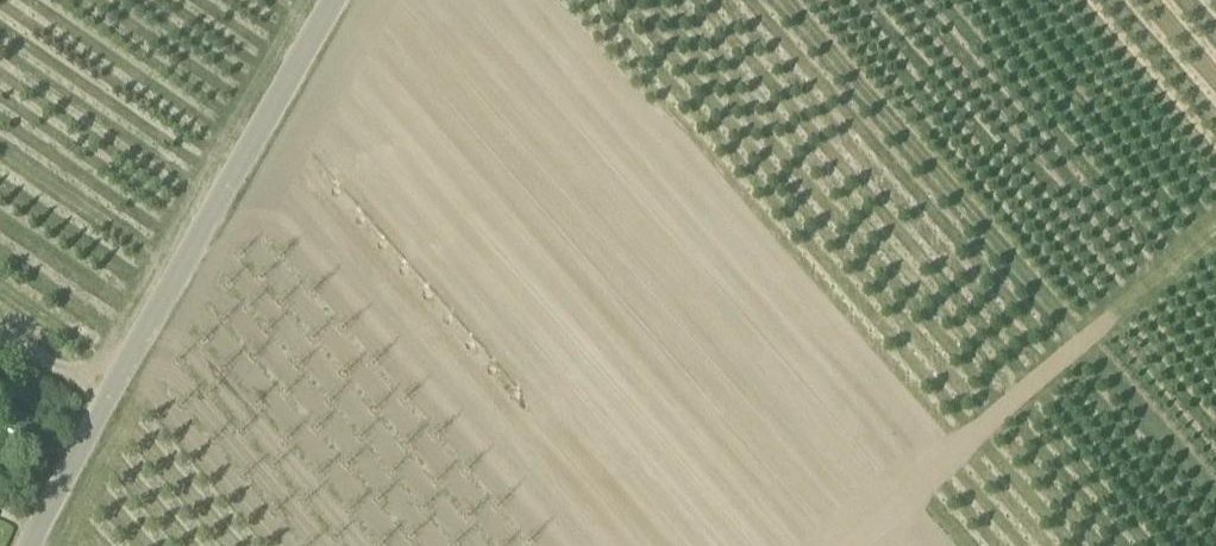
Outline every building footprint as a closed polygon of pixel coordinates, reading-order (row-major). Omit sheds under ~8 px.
[(2,415),(10,403),(0,397),(0,414),(2,415)]
